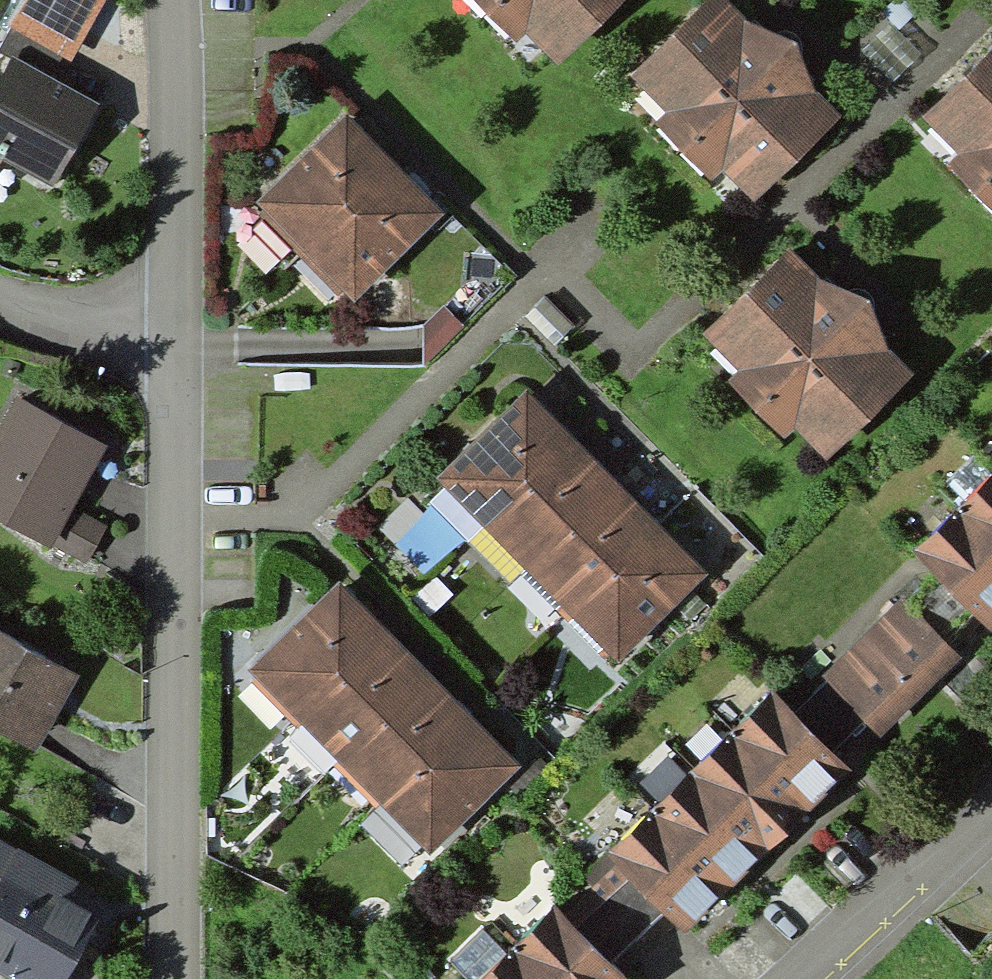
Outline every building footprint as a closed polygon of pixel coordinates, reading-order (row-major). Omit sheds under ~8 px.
[(550,66),(620,0),(487,0),(550,66)] [(625,75),(755,205),(838,124),(714,0),(701,0),(625,75)] [(914,131),(991,205),(991,50),(914,131)] [(20,66),(0,106),(0,169),(59,199),(105,109),(20,66)] [(363,164),(332,131),(250,208),(342,305),(424,229),(393,196),(363,164)] [(788,251),(699,336),(819,462),(909,376),(788,251)] [(527,394),(433,482),(607,667),(701,579),(667,542),(632,505),(597,468),(562,431),(527,394)] [(112,529),(71,507),(102,451),(13,403),(0,427),(0,526),(89,573),(112,529)] [(914,548),(991,628),(991,473),(914,548)] [(370,621),(334,585),(235,682),(418,865),(516,768),(480,731),(443,695),(407,658),(370,621)] [(966,662),(905,601),(823,684),(884,744),(966,662)] [(0,633),(0,736),(38,757),(82,677),(0,633)] [(779,690),(606,853),(684,935),(717,905),(762,862),(802,824),(836,792),(857,772),(779,690)] [(0,899),(0,977),(3,978),(70,978),(111,906),(22,858),(0,899)] [(483,978),(629,978),(559,906),(483,978)]
